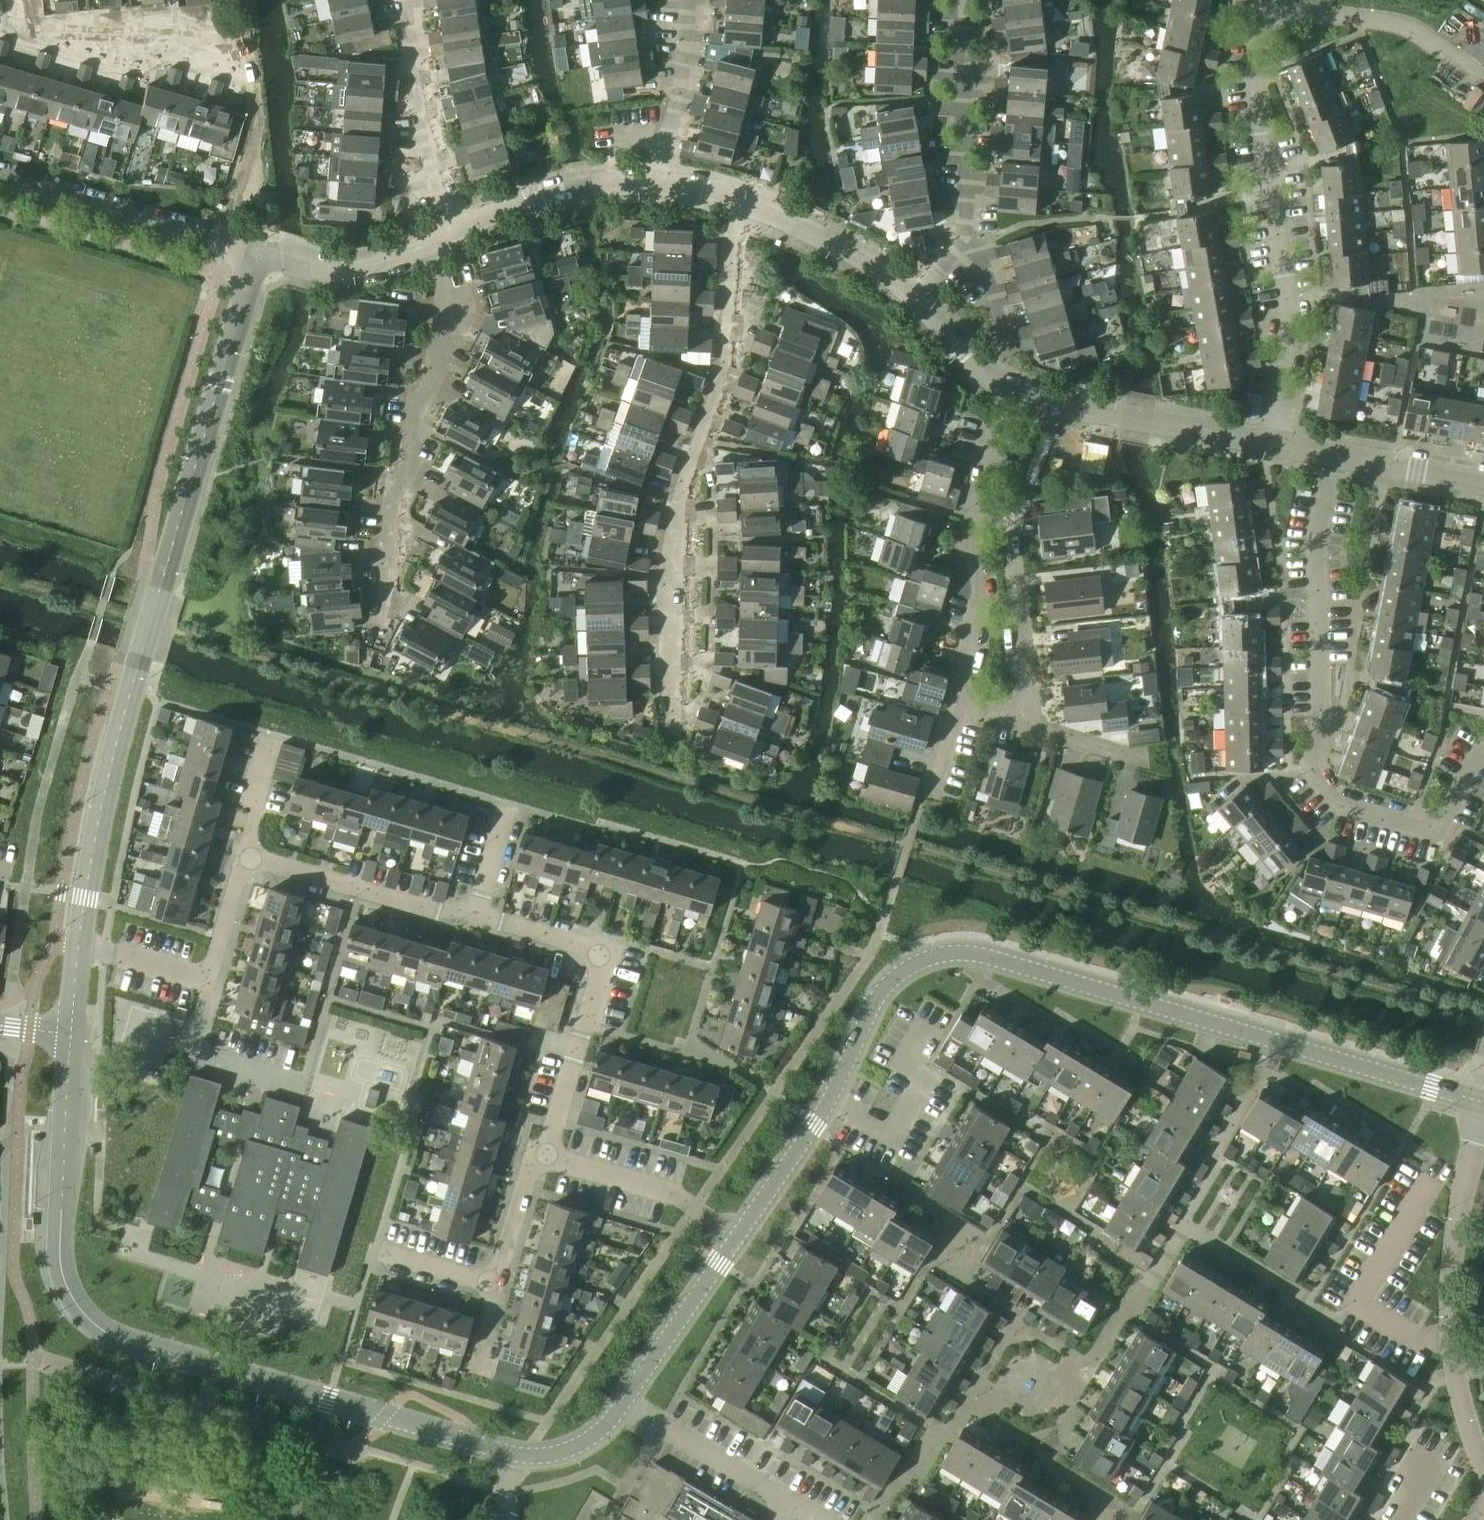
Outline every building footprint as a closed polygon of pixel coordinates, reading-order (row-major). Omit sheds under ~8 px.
[(66,13),(77,11),(76,0),(73,0),(65,1),(66,13)] [(98,9),(109,8),(108,0),(97,0),(98,9)] [(334,18),(370,10),(368,0),(329,0),(334,18)] [(441,18),(477,12),(475,0),(438,0),(441,18)] [(633,12),(631,0),(593,0),(596,18),(633,12)] [(763,23),(765,0),(727,0),(726,20),(763,23)] [(915,21),(916,0),(879,0),(878,19),(915,21)] [(1006,28),(1043,23),(1041,0),(1036,0),(1003,4),(1006,28)] [(1171,8),(1207,16),(1210,0),(1173,0),(1171,8)] [(53,2),(54,14),(66,13),(65,1),(53,2)] [(1066,22),(1083,20),(1082,8),(1065,10),(1066,22)] [(1171,8),(1167,28),(1203,36),(1207,16),(1171,8)] [(342,53),(350,54),(392,44),(392,41),(389,29),(375,32),(370,10),(334,18),(342,53)] [(1214,18),(1227,20),(1228,13),(1215,10),(1214,18)] [(441,18),(444,42),(481,36),(477,12),(441,18)] [(599,41),(636,36),(633,12),(596,18),(599,41)] [(1212,25),(1225,28),(1227,20),(1214,18),(1212,25)] [(877,43),(914,45),(915,21),(878,19),(877,43)] [(724,45),(753,47),(761,48),(763,23),(726,20),(724,44),(724,45)] [(1006,28),(1009,53),(1047,48),(1043,23),(1006,28)] [(1167,28),(1163,48),(1199,56),(1203,36),(1167,28)] [(448,66),(451,81),(486,72),(484,61),(485,61),(481,36),(444,42),(448,67),(448,66)] [(591,67),(603,65),(640,59),(636,36),(599,41),(588,43),(591,67)] [(1071,56),(1088,58),(1089,44),(1072,42),(1071,56)] [(719,61),(713,83),(749,93),(756,68),(749,67),(753,47),(724,45),(724,44),(709,43),(708,45),(709,45),(705,58),(719,61)] [(875,67),(913,69),(914,45),(877,43),(875,67)] [(763,56),(780,57),(780,50),(764,48),(763,56)] [(1157,78),(1158,89),(1169,88),(1168,80),(1192,85),(1199,56),(1163,48),(1156,78),(1157,78)] [(1206,58),(1218,60),(1220,52),(1207,50),(1206,58)] [(3,113),(6,104),(16,69),(0,65),(4,52),(0,51),(0,112),(3,113)] [(38,51),(35,61),(45,64),(49,54),(38,51)] [(1353,56),(1356,64),(1367,60),(1364,52),(1353,56)] [(1288,67),(1296,87),(1330,73),(1322,54),(1288,67)] [(1204,65),(1217,68),(1218,60),(1206,58),(1204,65)] [(603,65),(606,90),(643,84),(640,59),(603,65)] [(347,85),(385,88),(387,63),(339,60),(337,85),(347,85)] [(1052,69),(1067,70),(1068,61),(1053,60),(1052,69)] [(1356,64),(1359,72),(1370,67),(1367,60),(1356,64)] [(37,74),(27,110),(47,116),(57,82),(42,77),(45,64),(35,61),(33,69),(36,70),(35,73),(37,74)] [(80,63),(77,74),(87,76),(90,66),(80,63)] [(1008,90),(1046,93),(1048,68),(1011,65),(1008,90)] [(170,67),(167,77),(177,80),(180,70),(170,67)] [(874,92),(911,93),(913,69),(875,67),(874,92)] [(16,69),(6,104),(27,110),(37,74),(35,73),(36,70),(33,69),(32,74),(16,69)] [(450,82),(457,106),(493,96),(486,72),(451,81),(450,82)] [(1296,87),(1303,106),(1337,93),(1330,73),(1296,87)] [(79,86),(68,122),(89,128),(99,94),(83,89),(87,76),(77,74),(74,81),(77,82),(76,85),(79,86)] [(121,76),(118,86),(128,89),(132,78),(121,75),(121,76)] [(168,90),(158,126),(179,132),(189,97),(173,93),(177,80),(167,77),(164,85),(167,86),(166,89),(168,90)] [(211,79),(208,89),(218,92),(221,82),(211,79)] [(57,82),(47,116),(68,122),(79,86),(76,85),(77,82),(74,81),(73,86),(57,82)] [(713,83),(707,107),(744,115),(749,93),(713,83)] [(140,106),(137,120),(158,126),(168,90),(166,89),(167,86),(164,85),(163,90),(146,85),(140,106)] [(345,109),(383,112),(385,88),(347,85),(345,109)] [(120,98),(110,134),(131,141),(137,120),(140,106),(125,101),(128,89),(118,86),(116,94),(119,94),(118,97),(120,98)] [(1162,99),(1166,128),(1202,123),(1198,94),(1170,97),(1169,88),(1158,89),(1160,100),(1162,99)] [(210,102),(199,138),(212,142),(208,154),(230,161),(243,115),(231,112),(231,110),(215,105),(218,92),(208,89),(206,97),(209,98),(208,101),(210,102)] [(1006,114),(1044,117),(1046,93),(1008,90),(1006,114)] [(1367,94),(1370,102),(1381,98),(1378,90),(1367,94)] [(1303,106),(1310,125),(1345,112),(1337,93),(1303,106)] [(99,94),(89,128),(110,134),(120,98),(118,97),(119,94),(116,94),(115,98),(99,94)] [(457,106),(463,129),(499,119),(493,96),(457,106)] [(189,97),(179,132),(199,138),(210,102),(208,101),(209,98),(206,97),(204,102),(189,97)] [(1370,102),(1373,110),(1384,105),(1381,98),(1370,102)] [(877,111),(907,106),(907,103),(876,105),(877,111)] [(862,139),(918,130),(913,105),(907,106),(877,111),(879,125),(860,128),(862,139)] [(707,107),(701,130),(756,144),(758,135),(748,133),(746,130),(749,117),(744,115),(707,107)] [(1048,117),(1063,118),(1064,109),(1049,108),(1048,117)] [(344,133),(381,136),(383,112),(345,109),(344,133)] [(1346,143),(1347,153),(1357,151),(1355,140),(1355,139),(1345,112),(1310,125),(1321,153),(1346,143)] [(1208,114),(1209,122),(1222,121),(1221,113),(1208,114)] [(503,118),(505,127),(520,123),(517,114),(503,118)] [(1004,138),(1042,141),(1043,119),(1044,117),(1006,114),(1004,138)] [(463,129),(469,152),(505,142),(499,119),(463,129)] [(1042,141),(1052,142),(1053,126),(1050,126),(1050,119),(1043,119),(1042,141)] [(1070,144),(1084,145),(1086,121),(1072,120),(1070,144)] [(1209,122),(1210,130),(1223,128),(1222,121),(1209,122)] [(1166,128),(1168,148),(1205,144),(1202,123),(1166,128)] [(695,154),(739,165),(740,162),(742,160),(744,154),(742,152),(743,150),(754,153),(756,144),(701,130),(695,154)] [(881,161),(922,154),(918,130),(862,139),(864,149),(878,147),(881,161)] [(342,157),(379,160),(381,136),(344,133),(342,157)] [(1002,162),(1040,165),(1050,166),(1052,142),(1042,141),(1004,138),(1002,162)] [(1449,166),(1483,162),(1483,139),(1446,143),(1449,166)] [(469,152),(476,176),(512,166),(505,142),(469,152)] [(1082,169),(1084,145),(1070,144),(1068,168),(1069,169),(1082,169)] [(1168,148),(1171,168),(1207,164),(1205,144),(1168,148)] [(1322,165),(1325,195),(1361,192),(1359,162),(1357,151),(1347,153),(1347,163),(1322,165)] [(513,156),(516,165),(530,161),(528,152),(513,156)] [(1213,155),(1214,163),(1227,161),(1226,153),(1213,155)] [(876,187),(889,184),(889,183),(926,177),(922,154),(881,161),(883,173),(874,174),(876,187)] [(340,181),(377,184),(379,160),(342,157),(331,156),(329,180),(340,181)] [(1408,161),(1408,169),(1420,168),(1420,160),(1408,161)] [(1214,163),(1215,171),(1228,169),(1227,161),(1214,163)] [(1000,186),(1037,189),(1040,165),(1002,162),(1000,186)] [(1451,187),(1483,184),(1483,162),(1449,166),(1451,187)] [(1169,198),(1170,210),(1188,208),(1187,202),(1207,199),(1207,194),(1211,193),(1207,164),(1171,168),(1174,197),(1169,198)] [(1408,169),(1409,178),(1421,177),(1420,168),(1408,169)] [(1080,193),(1082,169),(1069,169),(1067,192),(1080,193)] [(889,183),(889,184),(893,207),(930,201),(926,177),(889,183)] [(1389,181),(1390,189),(1402,188),(1401,180),(1389,181)] [(319,218),(357,221),(358,207),(375,209),(377,184),(340,181),(338,205),(320,204),(319,218)] [(1453,209),(1483,206),(1483,184),(1451,187),(1453,209)] [(998,211),(1035,214),(1037,189),(1000,186),(998,211)] [(1390,189),(1391,198),(1403,197),(1402,188),(1390,189)] [(1325,195),(1327,216),(1363,212),(1361,192),(1325,195)] [(893,207),(898,232),(934,226),(930,201),(893,207)] [(1071,212),(1081,213),(1082,202),(1072,201),(1071,212)] [(1411,204),(1412,212),(1424,211),(1423,203),(1411,204)] [(1455,230),(1483,227),(1483,206),(1453,209),(1455,230)] [(856,213),(852,219),(867,225),(873,211),(856,213)] [(1177,218),(1182,247),(1218,241),(1213,211),(1177,218)] [(1412,212),(1413,221),(1425,220),(1424,211),(1412,212)] [(1327,216),(1328,236),(1365,233),(1363,212),(1327,216)] [(1393,222),(1393,230),(1405,229),(1405,221),(1393,222)] [(630,238),(644,238),(644,228),(630,227),(630,238)] [(1457,251),(1483,249),(1483,227),(1455,230),(1457,251)] [(655,228),(654,253),(697,255),(698,245),(693,245),(693,230),(655,228)] [(1224,232),(1225,239),(1238,237),(1237,229),(1224,232)] [(1393,230),(1394,239),(1406,238),(1405,229),(1393,230)] [(1007,243),(1014,267),(1050,257),(1043,233),(1007,243)] [(1328,236),(1330,256),(1367,253),(1365,233),(1328,236)] [(912,237),(916,258),(926,256),(923,236),(912,237)] [(1225,239),(1227,247),(1239,245),(1238,237),(1225,239)] [(1089,247),(1100,244),(1099,238),(1088,241),(1089,247)] [(498,291),(509,288),(532,283),(537,281),(530,255),(533,254),(530,241),(530,240),(478,254),(485,280),(494,277),(498,291)] [(1182,247),(1186,267),(1222,261),(1218,241),(1182,247)] [(1415,247),(1416,256),(1428,255),(1427,246),(1415,247)] [(1459,274),(1483,272),(1483,249),(1457,251),(1459,274)] [(1054,255),(1057,264),(1071,260),(1069,251),(1054,255)] [(642,276),(653,277),(691,278),(692,264),(697,264),(697,255),(654,253),(645,252),(645,263),(643,266),(642,276)] [(1357,284),(1359,296),(1388,294),(1387,279),(1369,281),(1367,253),(1330,256),(1333,286),(1357,284)] [(1416,256),(1416,264),(1428,263),(1428,255),(1416,256)] [(1014,267),(1021,290),(1057,280),(1050,257),(1014,267)] [(1186,267),(1189,287),(1225,281),(1222,261),(1186,267)] [(628,276),(642,276),(643,266),(629,266),(628,276)] [(1231,272),(1233,280),(1245,277),(1244,270),(1231,272)] [(628,285),(642,286),(642,276),(628,276),(628,285)] [(653,277),(652,301),(695,303),(695,293),(690,293),(691,278),(653,277)] [(1233,280),(1234,287),(1247,285),(1245,277),(1233,280)] [(1021,290),(1027,313),(1063,303),(1057,280),(1021,290)] [(1189,287),(1193,307),(1229,301),(1225,281),(1189,287)] [(517,334),(542,348),(546,350),(555,333),(551,318),(547,319),(540,293),(535,294),(532,283),(509,288),(498,291),(488,293),(495,319),(505,316),(508,327),(507,329),(517,334)] [(1065,293),(1067,301),(1082,297),(1079,289),(1065,293)] [(1067,301),(1070,310),(1084,306),(1082,297),(1067,301)] [(361,327),(360,339),(371,342),(383,343),(404,346),(407,320),(397,319),(399,304),(360,299),(356,327),(361,327)] [(652,301),(651,325),(689,326),(690,312),(695,312),(695,303),(652,301)] [(1193,307),(1197,327),(1233,321),(1229,301),(1193,307)] [(1027,313),(1034,336),(1070,326),(1063,303),(1027,313)] [(1332,333),(1368,339),(1373,310),(1337,303),(1332,333)] [(1101,319),(1119,314),(1116,305),(1099,309),(1101,319)] [(772,345),(812,360),(835,369),(839,359),(827,355),(837,326),(785,307),(780,323),(784,325),(780,338),(775,336),(772,345)] [(1238,312),(1240,320),(1252,318),(1251,310),(1238,312)] [(626,323),(640,324),(640,314),(626,314),(626,323)] [(1240,320),(1241,328),(1254,325),(1252,318),(1240,320)] [(1197,327),(1200,348),(1236,341),(1233,321),(1197,327)] [(626,333),(640,334),(640,324),(626,323),(626,333)] [(650,349),(693,351),(693,341),(688,341),(689,326),(651,325),(650,349)] [(1057,355),(1061,368),(1098,358),(1094,344),(1077,349),(1070,326),(1034,336),(1041,360),(1057,355)] [(491,337),(479,360),(527,385),(533,374),(529,372),(542,348),(517,334),(507,329),(500,342),(491,337)] [(1328,353),(1364,359),(1368,339),(1332,333),(1328,353)] [(344,366),(343,378),(365,382),(387,385),(391,359),(380,357),(383,343),(360,339),(343,337),(339,366),(344,366)] [(1200,348),(1204,368),(1240,361),(1236,341),(1200,348)] [(768,370),(804,383),(812,360),(772,345),(768,354),(773,356),(768,370)] [(1431,361),(1439,362),(1441,351),(1433,349),(1431,361)] [(1246,352),(1247,360),(1260,358),(1258,350),(1246,352)] [(1439,362),(1447,364),(1449,352),(1441,351),(1439,362)] [(1325,373),(1361,379),(1364,359),(1328,353),(1325,373)] [(647,357),(639,380),(674,392),(679,379),(684,381),(687,371),(647,357)] [(1395,365),(1407,367),(1409,359),(1397,357),(1395,365)] [(1473,369),(1481,370),(1483,358),(1475,357),(1473,369)] [(1247,360),(1248,368),(1261,365),(1260,358),(1247,360)] [(480,406),(499,417),(504,420),(517,395),(520,397),(526,386),(527,386),(527,385),(479,360),(467,383),(476,388),(469,400),(480,406)] [(1204,368),(1208,389),(1244,382),(1240,361),(1204,368)] [(615,371),(628,376),(632,367),(619,362),(615,371)] [(1394,373),(1406,376),(1407,367),(1395,365),(1394,373)] [(901,404),(905,405),(945,417),(947,409),(940,407),(945,390),(942,389),(945,377),(908,366),(898,403),(901,404)] [(755,390),(796,405),(804,383),(768,370),(763,383),(759,381),(755,390)] [(612,381),(625,385),(628,376),(615,371),(612,381)] [(1321,393),(1357,399),(1361,379),(1325,373),(1321,393)] [(326,418),(361,422),(370,424),(374,398),(364,396),(365,382),(343,378),(326,376),(322,404),(327,405),(326,418)] [(814,386),(828,391),(831,381),(818,376),(814,386)] [(639,380),(631,402),(671,417),(674,408),(670,406),(674,392),(639,380)] [(811,395),(824,400),(828,391),(814,386),(811,395)] [(1404,426),(1426,430),(1434,392),(1411,388),(1404,426)] [(752,415),(788,428),(796,405),(755,390),(752,400),(757,401),(752,415)] [(1426,430),(1448,434),(1455,396),(1434,392),(1426,430)] [(1317,414),(1353,421),(1357,399),(1321,393),(1317,414)] [(1448,434),(1469,438),(1476,400),(1455,396),(1448,434)] [(1390,397),(1388,405),(1400,407),(1401,399),(1390,397)] [(436,430),(476,451),(482,439),(486,441),(499,417),(480,406),(469,400),(465,398),(458,412),(448,407),(436,430)] [(1483,441),(1483,402),(1476,400),(1469,438),(1483,441)] [(631,402),(622,425),(658,438),(663,424),(668,426),(671,417),(631,402)] [(923,438),(926,439),(932,421),(943,424),(945,417),(905,405),(901,404),(894,429),(923,438)] [(1387,413),(1398,416),(1400,407),(1388,405),(1387,413)] [(599,416),(612,421),(616,412),(602,407),(599,416)] [(739,436),(779,451),(788,428),(752,415),(747,428),(742,427),(739,436)] [(596,426),(609,430),(612,421),(599,416),(596,426)] [(321,458),(366,464),(369,438),(359,436),(361,422),(326,418),(321,417),(318,445),(322,445),(321,458)] [(798,431),(811,436),(815,427),(801,422),(798,431)] [(622,425),(614,447),(655,462),(658,453),(653,451),(658,438),(622,425)] [(913,470),(925,474),(929,460),(917,457),(923,438),(894,429),(890,427),(883,453),(915,463),(913,470)] [(795,441),(808,446),(811,436),(798,431),(795,441)] [(606,470),(642,483),(647,469),(652,471),(655,462),(614,447),(606,470)] [(457,497),(462,500),(482,509),(495,485),(498,487),(504,476),(505,476),(505,475),(457,450),(445,473),(453,478),(446,491),(457,496),(457,497)] [(583,462),(596,467),(599,457),(586,452),(583,462)] [(917,498),(955,509),(960,489),(949,486),(956,461),(931,453),(929,460),(925,474),(917,498)] [(740,485),(778,483),(776,459),(733,461),(734,475),(739,475),(740,485)] [(305,506),(340,510),(341,496),(351,497),(355,471),(310,465),(308,478),(303,478),(300,505),(300,506),(305,506)] [(788,472),(789,482),(803,482),(802,472),(788,472)] [(1206,484),(1209,505),(1245,500),(1242,479),(1206,484)] [(575,493),(589,496),(591,485),(578,482),(575,493)] [(789,482),(789,492),(803,492),(803,482),(789,482)] [(736,510),(779,507),(778,483),(740,485),(741,500),(736,500),(736,510)] [(602,487),(597,511),(639,520),(641,510),(636,509),(639,495),(602,487)] [(1251,491),(1252,499),(1265,497),(1264,489),(1251,491)] [(459,544),(464,547),(464,546),(470,549),(472,550),(478,539),(479,539),(479,538),(486,526),(481,523),(488,512),(482,509),(462,500),(457,497),(457,496),(446,491),(446,492),(452,494),(445,507),(436,502),(424,526),(459,544)] [(1047,557),(1047,561),(1065,558),(1065,554),(1096,551),(1092,522),(1110,520),(1107,495),(1041,503),(1042,515),(1038,516),(1040,532),(1035,536),(1041,544),(1043,557),(1047,557)] [(1252,499),(1253,507),(1266,505),(1265,497),(1252,499)] [(1209,505),(1212,525),(1248,520),(1245,500),(1209,505)] [(1397,524),(1433,530),(1437,509),(1401,503),(1397,524)] [(300,547),(335,550),(336,536),(346,537),(350,511),(340,510),(305,506),(300,506),(300,505),(296,504),(296,505),(295,518),(298,518),(295,546),(300,547)] [(897,513),(890,538),(890,539),(918,548),(922,549),(929,524),(937,526),(941,513),(915,506),(912,518),(897,513)] [(742,519),(743,534),(781,532),(779,507),(736,510),(737,519),(742,519)] [(597,511),(593,535),(630,542),(633,528),(637,529),(639,520),(597,511)] [(791,520),(792,531),(806,530),(805,519),(791,520)] [(568,530),(582,533),(584,523),(570,520),(568,530)] [(1212,525),(1214,545),(1251,540),(1248,520),(1212,525)] [(1393,544),(1429,550),(1433,530),(1397,524),(1393,544)] [(1461,535),(1472,538),(1474,529),(1462,527),(1461,535)] [(566,540),(580,543),(582,533),(568,530),(566,540)] [(1257,531),(1258,539),(1271,538),(1270,530),(1257,531)] [(588,559),(630,567),(632,557),(627,556),(630,542),(593,535),(588,559)] [(1459,544),(1471,546),(1472,538),(1461,535),(1459,544)] [(911,572),(909,580),(908,580),(920,583),(924,570),(913,567),(918,548),(890,539),(890,538),(886,537),(879,563),(911,572)] [(1258,539),(1259,547),(1272,545),(1271,538),(1258,539)] [(1214,545),(1217,565),(1254,560),(1251,540),(1214,545)] [(431,576),(437,578),(472,595),(480,599),(485,588),(482,587),(495,562),(472,550),(470,549),(464,546),(464,547),(459,544),(452,557),(444,552),(431,576)] [(737,569),(780,570),(781,546),(743,544),(742,559),(737,559),(737,569)] [(1390,564),(1426,571),(1429,550),(1393,544),(1390,564)] [(791,557),(805,557),(806,547),(792,546),(791,557)] [(300,594),(315,593),(354,588),(352,563),(342,563),(341,551),(335,550),(323,548),(300,547),(303,580),(300,580),(301,593),(300,593),(300,594)] [(1217,565),(1223,606),(1234,605),(1233,593),(1257,590),(1254,560),(1217,565)] [(1483,570),(1483,562),(1476,560),(1475,568),(1483,570)] [(906,579),(899,603),(939,616),(952,571),(926,563),(924,570),(920,583),(908,580),(909,580),(906,579)] [(1386,584),(1422,591),(1426,571),(1390,564),(1386,584)] [(1453,576),(1465,578),(1466,570),(1455,567),(1453,576)] [(741,593),(779,594),(780,570),(737,569),(736,578),(741,578),(741,593)] [(1452,584),(1463,586),(1465,578),(1453,576),(1452,584)] [(1051,583),(1055,617),(1103,611),(1099,577),(1051,583)] [(422,615),(422,616),(457,634),(462,637),(475,613),(478,614),(484,603),(485,603),(485,602),(480,599),(472,595),(437,578),(425,601),(434,606),(427,618),(422,615)] [(585,581),(586,606),(624,604),(623,590),(628,590),(628,580),(585,581)] [(1382,604),(1418,611),(1422,591),(1386,584),(1382,604)] [(790,595),(804,595),(804,585),(790,585),(790,595)] [(311,605),(314,633),(354,630),(352,615),(362,614),(360,587),(354,588),(315,593),(316,605),(311,605)] [(1469,600),(1481,602),(1482,594),(1470,592),(1469,600)] [(735,617),(778,618),(779,594),(741,593),(740,607),(735,607),(735,617)] [(789,604),(804,605),(804,595),(790,595),(789,604)] [(561,597),(561,607),(575,606),(575,596),(561,597)] [(1467,609),(1479,611),(1481,602),(1469,600),(1467,609)] [(888,640),(917,649),(921,650),(928,626),(935,628),(939,616),(899,603),(888,640)] [(586,606),(587,630),(630,628),(629,619),(624,619),(624,604),(586,606)] [(1378,624),(1415,631),(1418,611),(1382,604),(1378,624)] [(1223,617),(1224,647),(1260,646),(1260,616),(1236,616),(1234,605),(1223,606),(1224,617),(1223,617)] [(561,607),(561,617),(575,616),(575,606),(561,607)] [(1446,616),(1458,618),(1459,610),(1447,607),(1446,616)] [(1267,608),(1267,616),(1280,615),(1279,608),(1267,608)] [(1267,616),(1267,624),(1280,623),(1280,615),(1267,616)] [(394,648),(441,673),(447,660),(444,659),(457,634),(422,616),(415,629),(406,624),(394,648)] [(1444,624),(1456,626),(1458,618),(1446,616),(1444,624)] [(739,640),(777,642),(778,618),(735,617),(735,626),(740,626),(739,640)] [(1375,644),(1411,651),(1415,631),(1378,624),(1375,644)] [(1053,644),(1057,673),(1102,668),(1102,666),(1114,665),(1109,626),(1077,630),(1079,641),(1053,644)] [(587,630),(588,654),(626,652),(625,638),(630,638),(630,628),(587,630)] [(788,642),(802,643),(803,633),(788,632),(788,642)] [(1461,640),(1473,643),(1475,634),(1463,632),(1461,640)] [(919,685),(923,671),(911,668),(917,649),(888,640),(884,639),(877,664),(909,674),(907,682),(919,685)] [(764,682),(787,683),(787,666),(776,665),(777,642),(739,640),(739,655),(734,655),(733,665),(765,666),(764,682)] [(1460,649),(1472,651),(1473,643),(1461,640),(1460,649)] [(788,652),(802,653),(802,643),(788,642),(788,652)] [(562,645),(563,655),(577,654),(576,644),(562,645)] [(1397,688),(1407,691),(1409,680),(1406,679),(1411,651),(1375,644),(1369,673),(1398,679),(1397,688)] [(1224,647),(1224,667),(1261,666),(1260,646),(1224,647)] [(1438,656),(1450,658),(1452,650),(1440,647),(1438,656)] [(588,654),(588,678),(631,676),(631,667),(626,667),(626,652),(588,654)] [(563,655),(563,665),(577,664),(577,654),(563,655)] [(1437,664),(1449,666),(1450,658),(1438,656),(1437,664)] [(1268,658),(1268,666),(1281,666),(1281,658),(1268,658)] [(921,708),(938,713),(950,672),(925,665),(923,671),(919,685),(907,682),(902,698),(914,702),(915,697),(923,700),(921,708)] [(1224,667),(1224,687),(1261,687),(1261,666),(1224,667)] [(1268,666),(1268,674),(1281,673),(1281,666),(1268,666)] [(1454,681),(1466,683),(1467,675),(1456,672),(1454,681)] [(610,702),(610,718),(633,717),(632,700),(627,700),(627,686),(632,686),(631,676),(588,678),(589,702),(610,702)] [(563,678),(564,689),(578,688),(577,678),(563,678)] [(728,702),(764,715),(772,692),(732,678),(728,687),(733,689),(728,702)] [(1452,689),(1464,691),(1466,683),(1454,681),(1452,689)] [(1102,716),(1104,730),(1128,727),(1125,702),(1111,704),(1106,700),(1104,684),(1068,688),(1068,692),(1065,696),(1068,720),(1102,716)] [(1224,687),(1225,708),(1262,707),(1261,687),(1224,687)] [(1361,716),(1395,729),(1406,701),(1405,701),(1407,691),(1397,688),(1395,697),(1371,688),(1361,716)] [(1269,699),(1269,707),(1282,706),(1282,699),(1269,699)] [(715,723),(756,738),(764,715),(728,702),(723,716),(719,714),(715,723)] [(865,746),(892,754),(896,742),(923,750),(933,717),(889,704),(887,712),(876,709),(865,746)] [(1269,707),(1269,715),(1282,714),(1282,706),(1269,707)] [(1225,708),(1225,728),(1262,727),(1262,707),(1225,708)] [(774,719),(787,724),(791,715),(778,710),(774,719)] [(1354,735),(1388,748),(1395,729),(1361,716),(1354,735)] [(192,743),(226,752),(233,728),(199,718),(194,734),(178,730),(176,739),(192,743)] [(771,728),(784,733),(787,724),(774,719),(771,728)] [(712,748),(747,761),(756,738),(715,723),(712,732),(717,734),(712,748)] [(1225,728),(1226,749),(1263,748),(1262,727),(1225,728)] [(1423,740),(1435,744),(1438,736),(1426,732),(1423,740)] [(1347,755),(1381,767),(1388,748),(1354,735),(1347,755)] [(1270,740),(1270,748),(1283,747),(1282,739),(1270,740)] [(1420,748),(1432,752),(1435,744),(1423,740),(1420,748)] [(763,751),(776,756),(779,746),(766,741),(763,751)] [(279,754),(302,761),(306,749),(283,742),(279,754)] [(185,766),(219,776),(226,752),(192,743),(187,758),(171,753),(169,762),(185,767),(185,766)] [(860,795),(910,809),(919,778),(888,769),(892,754),(865,746),(861,762),(869,764),(860,795)] [(996,802),(999,803),(1002,802),(1004,800),(1006,798),(1018,801),(1029,763),(1016,759),(1018,753),(994,746),(981,790),(993,794),(993,797),(994,800),(996,802)] [(1270,748),(1270,755),(1283,755),(1283,747),(1270,748)] [(1226,749),(1226,770),(1263,769),(1263,748),(1226,749)] [(1190,752),(1193,772),(1205,770),(1202,750),(1190,752)] [(276,766),(299,772),(302,761),(279,754),(276,766)] [(1339,775),(1373,787),(1381,767),(1347,755),(1339,775)] [(212,799),(214,800),(218,785),(216,785),(219,776),(185,766),(185,767),(180,782),(164,777),(162,786),(187,794),(188,793),(212,800),(212,799)] [(295,784),(298,776),(299,772),(276,766),(273,777),(295,784)] [(1072,830),(1088,835),(1094,814),(1089,812),(1098,781),(1058,769),(1050,796),(1059,799),(1051,824),(1067,829),(1066,831),(1071,833),(1072,830)] [(1412,770),(1409,778),(1420,782),(1423,774),(1412,770)] [(313,817),(323,783),(298,776),(295,784),(288,810),(305,814),(300,830),(309,833),(314,817),(313,817)] [(1406,786),(1417,790),(1420,782),(1409,778),(1406,786)] [(1259,791),(1265,798),(1276,789),(1270,782),(1259,791)] [(333,840),(347,790),(323,783),(313,817),(314,817),(329,821),(324,837),(333,840)] [(1218,808),(1233,825),(1260,802),(1246,784),(1218,808)] [(387,828),(397,794),(372,787),(370,797),(363,821),(364,821),(379,826),(374,842),(383,844),(388,828),(387,828)] [(1265,798),(1271,805),(1282,796),(1276,789),(1265,798)] [(370,797),(347,790),(333,840),(357,847),(364,821),(363,821),(370,797)] [(1102,845),(1114,848),(1117,835),(1148,843),(1161,799),(1130,790),(1121,821),(1110,818),(1102,845)] [(164,813),(214,827),(221,802),(214,800),(212,799),(212,800),(188,793),(187,794),(183,809),(167,804),(164,813)] [(411,835),(421,801),(397,794),(387,828),(388,828),(403,833),(398,849),(407,851),(412,835),(411,835)] [(431,858),(435,842),(445,808),(421,801),(411,835),(412,835),(427,840),(422,855),(431,858)] [(1233,825),(1246,842),(1274,818),(1260,802),(1233,825)] [(443,870),(453,873),(459,849),(460,849),(469,816),(445,808),(435,842),(450,847),(443,870)] [(174,841),(207,850),(214,827),(164,813),(157,837),(173,841),(174,841)] [(1303,822),(1298,815),(1287,824),(1293,831),(1303,822)] [(1246,842),(1260,858),(1288,835),(1274,818),(1246,842)] [(1260,858),(1275,875),(1303,852),(1294,841),(1309,828),(1303,822),(1293,831),(1288,835),(1260,858)] [(540,873),(550,839),(525,832),(515,865),(532,870),(527,886),(536,889),(541,873),(540,873)] [(564,879),(573,846),(550,839),(540,873),(541,873),(555,877),(551,893),(560,896),(564,880),(564,879)] [(167,864),(200,874),(202,875),(206,862),(204,861),(207,850),(174,841),(173,841),(169,856),(153,851),(150,860),(166,865),(167,864)] [(1324,854),(1332,857),(1336,843),(1328,841),(1324,854)] [(596,852),(598,847),(583,842),(581,848),(573,846),(564,879),(564,880),(579,884),(574,900),(583,903),(591,877),(590,877),(597,853),(596,852)] [(614,884),(624,850),(599,843),(598,847),(596,852),(597,853),(590,877),(591,877),(606,881),(601,897),(610,900),(615,884),(614,884)] [(1332,857),(1341,859),(1345,846),(1336,843),(1332,857)] [(1451,854),(1463,860),(1467,852),(1455,846),(1451,854)] [(638,891),(648,857),(624,850),(614,884),(615,884),(630,888),(625,904),(634,907),(637,895),(639,891),(638,891)] [(1365,866),(1374,869),(1378,855),(1369,853),(1365,866)] [(1446,862),(1459,868),(1463,860),(1451,854),(1446,862)] [(1374,869),(1383,871),(1387,857),(1378,855),(1374,869)] [(1318,897),(1321,898),(1331,862),(1309,856),(1303,878),(1299,876),(1289,891),(1312,906),(1318,897)] [(662,898),(671,864),(672,862),(660,858),(659,860),(648,857),(638,891),(639,891),(637,895),(652,899),(649,911),(658,914),(662,898)] [(1321,898),(1342,903),(1352,868),(1331,862),(1321,898)] [(144,884),(193,898),(200,874),(167,864),(166,865),(162,880),(146,875),(144,884)] [(682,921),(686,905),(685,905),(695,871),(671,864),(662,898),(677,902),(673,918),(682,921)] [(1416,881),(1425,883),(1429,869),(1420,867),(1416,881)] [(1342,903),(1363,909),(1373,874),(1352,868),(1342,903)] [(696,925),(705,928),(710,912),(720,878),(695,871),(685,905),(686,905),(701,909),(696,925)] [(1363,909),(1383,915),(1393,880),(1373,874),(1363,909)] [(1383,915),(1405,921),(1415,886),(1393,880),(1383,915)] [(137,908),(186,923),(193,898),(144,884),(137,908)] [(763,901),(756,925),(790,934),(794,919),(810,923),(818,899),(799,894),(795,909),(785,906),(789,891),(766,884),(761,901),(763,901)] [(1430,892),(1443,899),(1447,891),(1435,884),(1430,892)] [(264,913),(298,923),(305,898),(271,888),(264,913)] [(1426,900),(1439,907),(1443,899),(1430,892),(1426,900)] [(1483,920),(1483,896),(1478,893),(1468,912),(1483,920)] [(324,930),(336,934),(343,909),(331,905),(324,930)] [(260,926),(257,937),(291,947),(298,923),(264,913),(262,912),(258,925),(260,926)] [(1483,945),(1483,920),(1468,912),(1458,931),(1483,945)] [(369,963),(379,930),(354,923),(342,964),(358,969),(356,977),(365,980),(370,964),(369,963)] [(756,925),(749,948),(783,958),(783,957),(787,943),(803,947),(806,938),(790,934),(756,925)] [(393,970),(402,937),(379,930),(369,963),(370,964),(384,968),(380,984),(389,987),(393,971),(393,970)] [(1472,978),(1478,967),(1480,968),(1483,960),(1483,945),(1458,931),(1449,949),(1443,946),(1436,959),(1472,978)] [(257,937),(250,960),(284,970),(291,947),(257,937)] [(417,977),(426,944),(402,937),(393,970),(393,971),(408,975),(404,991),(413,994),(417,978),(417,977)] [(324,941),(320,955),(329,957),(333,943),(324,941)] [(443,975),(444,975),(467,982),(477,948),(452,941),(449,950),(450,951),(443,975)] [(436,1001),(444,975),(443,975),(450,951),(449,950),(426,944),(417,977),(417,978),(432,982),(427,998),(436,1001)] [(467,982),(491,989),(501,955),(477,948),(467,982)] [(749,948),(742,972),(776,982),(776,981),(780,966),(796,971),(799,962),(783,957),(783,958),(749,948)] [(316,969),(325,971),(329,957),(320,955),(316,969)] [(491,989),(515,995),(524,962),(501,955),(491,989)] [(250,960),(243,984),(277,994),(284,970),(250,960)] [(540,1001),(546,979),(549,969),(524,962),(515,995),(539,1003),(540,1001)] [(742,972),(735,996),(769,1006),(769,1005),(774,990),(789,995),(792,986),(776,981),(776,982),(742,972)] [(540,1001),(552,1005),(558,982),(546,979),(540,1001)] [(552,1005),(563,1008),(570,985),(558,982),(552,1005)] [(237,1026),(303,1045),(308,1028),(281,1020),(287,998),(277,995),(277,994),(243,984),(236,1009),(242,1011),(237,1026)] [(311,988),(307,1002),(315,1005),(319,991),(311,988)] [(735,996),(728,1020),(762,1029),(767,1014),(782,1019),(785,1010),(769,1005),(769,1006),(735,996)] [(533,1024),(545,1028),(552,1005),(540,1001),(539,1003),(533,1024)] [(302,1017),(311,1019),(315,1005),(307,1002),(302,1017)] [(545,1028),(556,1031),(563,1008),(552,1005),(545,1028)] [(964,1041),(984,1053),(1006,1018),(984,1005),(972,1026),(959,1018),(932,1062),(946,1071),(964,1041)] [(178,1006),(175,1018),(184,1021),(188,1009),(178,1006)] [(441,1016),(455,1020),(458,1012),(444,1007),(441,1016)] [(455,1020),(469,1024),(472,1016),(458,1012),(455,1020)] [(984,1053),(1005,1066),(1026,1030),(1006,1018),(984,1053)] [(494,1031),(503,1034),(507,1022),(497,1019),(494,1031)] [(721,1044),(755,1054),(760,1038),(775,1042),(778,1033),(762,1029),(728,1020),(721,1044)] [(503,1034),(528,1041),(532,1029),(507,1022),(503,1034)] [(1005,1066),(1027,1079),(1032,1070),(1031,1070),(1047,1043),(1046,1042),(1026,1030),(1005,1066)] [(1043,1077),(1051,1082),(1072,1047),(1051,1034),(1046,1042),(1047,1043),(1031,1070),(1032,1070),(1027,1079),(1038,1086),(1043,1077)] [(476,1061),(509,1071),(516,1046),(483,1036),(478,1053),(462,1048),(459,1057),(475,1062),(476,1061)] [(1051,1082),(1072,1095),(1093,1059),(1072,1047),(1051,1082)] [(588,1084),(613,1091),(623,1057),(598,1050),(588,1084)] [(613,1091),(637,1098),(647,1064),(623,1057),(613,1091)] [(1196,1057),(1183,1078),(1218,1099),(1231,1078),(1196,1057)] [(1072,1095),(1092,1107),(1113,1072),(1093,1059),(1072,1095)] [(469,1085),(502,1095),(509,1071),(476,1061),(475,1062),(471,1077),(455,1072),(452,1081),(468,1086),(469,1085)] [(637,1098),(661,1105),(671,1071),(647,1064),(637,1098)] [(958,1078),(967,1083),(972,1074),(963,1069),(958,1078)] [(661,1105),(685,1112),(694,1078),(671,1071),(661,1105)] [(1092,1107),(1114,1120),(1135,1085),(1113,1072),(1092,1107)] [(271,1226),(279,1228),(277,1234),(299,1240),(301,1234),(309,1236),(300,1266),(329,1275),(372,1127),(344,1119),(335,1149),(327,1146),(329,1140),(306,1134),(305,1140),(292,1136),(301,1106),(266,1096),(258,1126),(241,1121),(243,1115),(221,1108),(219,1114),(211,1112),(220,1082),(191,1074),(148,1221),(176,1230),(185,1200),(193,1202),(191,1208),(214,1215),(215,1209),(227,1212),(218,1242),(262,1255),(271,1226)] [(967,1083),(975,1088),(981,1080),(972,1074),(967,1083)] [(685,1112),(709,1119),(713,1107),(728,1111),(735,1088),(718,1083),(718,1085),(694,1078),(685,1112)] [(1183,1078),(1171,1099),(1206,1120),(1218,1099),(1183,1078)] [(1231,1090),(1239,1095),(1245,1086),(1236,1081),(1231,1090)] [(495,1118),(502,1095),(469,1085),(468,1086),(464,1101),(448,1096),(445,1105),(471,1112),(471,1111),(495,1118)] [(365,1105),(375,1108),(380,1090),(371,1087),(365,1105)] [(1241,1124),(1262,1137),(1283,1102),(1262,1089),(1241,1124)] [(999,1102),(1008,1108),(1013,1099),(1004,1094),(999,1102)] [(1008,1108),(1017,1113),(1022,1104),(1013,1099),(1008,1108)] [(1171,1099),(1159,1119),(1194,1140),(1206,1120),(1171,1099)] [(1218,1111),(1227,1116),(1232,1107),(1224,1102),(1218,1111)] [(1284,1150),(1289,1142),(1288,1141),(1304,1114),(1303,1114),(1283,1102),(1262,1137),(1284,1150)] [(962,1126),(997,1147),(1010,1126),(975,1105),(962,1126)] [(1289,1142),(1308,1154),(1329,1119),(1308,1106),(1303,1114),(1304,1114),(1288,1141),(1289,1142)] [(577,1122),(602,1129),(606,1118),(581,1110),(577,1122)] [(1045,1119),(1054,1124),(1059,1116),(1050,1110),(1045,1119)] [(464,1136),(498,1145),(505,1120),(495,1118),(471,1111),(471,1112),(467,1127),(451,1123),(448,1132),(452,1133),(464,1136)] [(1145,1141),(1153,1146),(1154,1145),(1181,1162),(1181,1161),(1194,1140),(1159,1119),(1145,1141)] [(1308,1154),(1329,1166),(1350,1131),(1329,1119),(1308,1154)] [(1206,1131),(1215,1136),(1220,1128),(1211,1122),(1206,1131)] [(1066,1131),(1074,1137),(1080,1128),(1071,1123),(1066,1131)] [(612,1132),(626,1136),(628,1128),(614,1124),(612,1132)] [(949,1147),(985,1168),(997,1147),(962,1126),(949,1147)] [(626,1136),(640,1141),(643,1132),(628,1128),(626,1136)] [(1329,1166),(1349,1179),(1371,1143),(1350,1131),(1329,1166)] [(457,1159),(491,1169),(498,1145),(464,1136),(452,1133),(447,1147),(444,1146),(441,1155),(450,1158),(457,1160),(457,1159)] [(1087,1144),(1096,1150),(1101,1141),(1092,1135),(1087,1144)] [(659,1146),(674,1150),(676,1142),(662,1138),(659,1146)] [(1025,1147),(1034,1153),(1040,1144),(1031,1138),(1025,1147)] [(674,1150),(688,1154),(690,1146),(676,1142),(674,1150)] [(1349,1179),(1371,1191),(1392,1156),(1371,1143),(1349,1179)] [(1154,1145),(1142,1166),(1177,1187),(1184,1175),(1198,1183),(1203,1175),(1194,1169),(1189,1166),(1190,1165),(1181,1161),(1181,1162),(1154,1145)] [(1223,1154),(1232,1159),(1237,1151),(1228,1145),(1223,1154)] [(937,1167),(972,1188),(985,1168),(949,1147),(937,1167)] [(450,1183),(484,1193),(486,1193),(489,1182),(487,1181),(491,1169),(457,1159),(457,1160),(450,1158),(446,1173),(437,1170),(434,1179),(450,1184),(450,1183)] [(1194,1169),(1203,1175),(1208,1166),(1200,1160),(1194,1169)] [(815,1200),(837,1213),(858,1178),(836,1165),(815,1200)] [(1256,1174),(1265,1179),(1270,1171),(1261,1165),(1256,1174)] [(1142,1166),(1129,1187),(1164,1208),(1177,1187),(1142,1166)] [(924,1189),(960,1210),(972,1188),(937,1167),(924,1189)] [(1281,1178),(1290,1184),(1295,1175),(1287,1170),(1281,1178)] [(1006,1180),(1014,1186),(1020,1177),(1011,1172),(1006,1180)] [(1290,1184),(1299,1189),(1304,1180),(1295,1175),(1290,1184)] [(837,1213),(857,1225),(878,1190),(858,1178),(837,1213)] [(1000,1189),(1009,1194),(1014,1186),(1006,1180),(1000,1189)] [(443,1207),(477,1217),(484,1193),(450,1183),(450,1184),(446,1199),(430,1194),(427,1203),(443,1208),(443,1207)] [(1129,1187),(1117,1207),(1152,1228),(1164,1208),(1129,1187)] [(852,1234),(872,1245),(877,1237),(878,1238),(894,1211),(895,1211),(900,1203),(878,1190),(857,1225),(852,1234)] [(1177,1199),(1185,1204),(1191,1195),(1182,1190),(1177,1199)] [(1323,1203),(1331,1208),(1337,1200),(1328,1194),(1323,1203)] [(1289,1216),(1325,1238),(1337,1216),(1302,1195),(1289,1216)] [(1331,1208),(1340,1214),(1345,1205),(1337,1200),(1331,1208)] [(553,1203),(546,1228),(580,1237),(584,1222),(600,1227),(603,1218),(587,1213),(553,1203)] [(436,1232),(470,1241),(477,1217),(443,1207),(443,1208),(439,1222),(423,1218),(420,1227),(436,1232)] [(1104,1229),(1124,1241),(1139,1250),(1140,1249),(1147,1237),(1161,1245),(1166,1236),(1152,1228),(1117,1207),(1104,1229)] [(1164,1219),(1173,1224),(1178,1215),(1170,1210),(1164,1219)] [(872,1245),(893,1258),(915,1223),(895,1211),(894,1211),(878,1238),(877,1237),(872,1245)] [(980,1222),(989,1227),(989,1228),(995,1219),(986,1213),(980,1222)] [(1277,1237),(1312,1258),(1325,1238),(1289,1216),(1277,1237)] [(1337,1228),(1346,1233),(1351,1224),(1342,1219),(1337,1228)] [(893,1258),(915,1271),(936,1236),(915,1223),(893,1258)] [(546,1228),(539,1251),(573,1261),(573,1260),(577,1246),(593,1250),(596,1241),(580,1237),(546,1228)] [(995,1290),(1003,1277),(1003,1276),(1024,1241),(1003,1229),(981,1264),(994,1271),(986,1285),(995,1290)] [(807,1243),(815,1248),(821,1240),(812,1234),(807,1243)] [(1264,1258),(1299,1280),(1312,1258),(1277,1237),(1264,1258)] [(815,1248),(824,1254),(829,1245),(821,1240),(815,1248)] [(1324,1249),(1333,1254),(1338,1245),(1330,1240),(1324,1249)] [(1003,1276),(1003,1277),(1023,1289),(1045,1254),(1024,1241),(1003,1276)] [(1116,1253),(1145,1271),(1154,1257),(1140,1249),(1139,1250),(1124,1241),(1116,1253)] [(789,1266),(825,1287),(837,1266),(802,1245),(789,1266)] [(539,1251),(532,1275),(566,1285),(566,1284),(570,1269),(586,1274),(589,1265),(573,1260),(573,1261),(539,1251)] [(1023,1289),(1043,1301),(1044,1301),(1060,1274),(1061,1275),(1066,1267),(1045,1254),(1023,1289)] [(1163,1289),(1185,1302),(1206,1267),(1184,1254),(1163,1289)] [(1312,1270),(1321,1275),(1326,1266),(1317,1261),(1312,1270)] [(846,1271),(855,1276),(860,1267),(851,1262),(846,1271)] [(777,1287),(812,1307),(825,1287),(789,1266),(777,1287)] [(855,1276),(863,1281),(869,1273),(860,1267),(855,1276)] [(1185,1302),(1205,1314),(1226,1279),(1206,1267),(1185,1302)] [(1038,1309),(1060,1322),(1081,1286),(1061,1275),(1060,1274),(1044,1301),(1043,1301),(1038,1309)] [(532,1275),(525,1299),(559,1309),(559,1308),(563,1293),(579,1298),(582,1289),(566,1284),(566,1285),(532,1275)] [(1205,1314),(1226,1327),(1247,1291),(1226,1279),(1205,1314)] [(875,1288),(884,1294),(889,1285),(880,1280),(875,1288)] [(1060,1322),(1081,1335),(1102,1299),(1081,1286),(1060,1322)] [(792,1323),(791,1324),(799,1329),(812,1307),(777,1287),(765,1306),(765,1307),(792,1323)] [(392,1329),(402,1296),(377,1288),(367,1322),(384,1327),(379,1343),(388,1345),(393,1329),(392,1329)] [(1007,1297),(1016,1303),(1021,1294),(1012,1289),(1007,1297)] [(958,1290),(945,1312),(981,1333),(981,1332),(993,1311),(958,1290)] [(846,1300),(854,1305),(860,1296),(851,1291),(846,1300)] [(1263,1312),(1263,1313),(1268,1304),(1247,1291),(1226,1327),(1245,1339),(1246,1339),(1263,1312)] [(416,1336),(425,1303),(402,1296),(392,1329),(393,1329),(407,1334),(403,1350),(412,1352),(416,1336)] [(525,1299),(518,1323),(552,1333),(552,1332),(556,1317),(572,1322),(575,1313),(559,1308),(559,1309),(525,1299)] [(840,1308),(849,1314),(854,1305),(846,1300),(840,1308)] [(779,1344),(791,1324),(792,1323),(765,1307),(765,1306),(757,1301),(744,1323),(779,1344)] [(436,1359),(440,1343),(449,1310),(425,1303),(416,1336),(431,1341),(427,1357),(436,1359)] [(1022,1318),(1031,1323),(1037,1315),(1028,1309),(1022,1318)] [(450,1364),(459,1366),(464,1350),(474,1317),(449,1310),(440,1343),(455,1348),(450,1364)] [(1145,1318),(1154,1324),(1159,1315),(1150,1310),(1145,1318)] [(945,1312),(933,1332),(968,1353),(976,1341),(989,1349),(994,1340),(981,1332),(981,1333),(945,1312)] [(1240,1347),(1262,1360),(1283,1324),(1263,1313),(1263,1312),(1246,1339),(1245,1339),(1240,1347)] [(993,1323),(1002,1328),(1007,1319),(998,1314),(993,1323)] [(1043,1330),(1052,1336),(1057,1327),(1048,1321),(1043,1330)] [(511,1348),(526,1352),(544,1357),(549,1341),(565,1345),(568,1336),(552,1332),(552,1333),(518,1323),(511,1348)] [(732,1343),(767,1364),(779,1344),(744,1323),(732,1343)] [(1262,1360),(1282,1372),(1304,1337),(1283,1324),(1262,1360)] [(1127,1351),(1163,1372),(1175,1350),(1140,1329),(1127,1351)] [(1178,1338),(1187,1344),(1192,1335),(1183,1330),(1178,1338)] [(821,1340),(830,1346),(835,1337),(826,1332),(821,1340)] [(933,1332),(921,1353),(956,1374),(956,1373),(968,1353),(933,1332)] [(1064,1343),(1073,1348),(1078,1339),(1069,1334),(1064,1343)] [(1187,1344),(1196,1349),(1201,1340),(1192,1335),(1187,1344)] [(1285,1414),(1298,1422),(1325,1378),(1313,1370),(1325,1350),(1304,1337),(1282,1372),(1303,1384),(1285,1414)] [(719,1364),(755,1385),(767,1364),(732,1343),(719,1364)] [(499,1357),(523,1364),(526,1352),(511,1348),(503,1345),(499,1357)] [(800,1356),(809,1361),(814,1353),(806,1347),(800,1356)] [(1208,1356),(1216,1362),(1222,1353),(1213,1347),(1208,1356)] [(1115,1371),(1150,1393),(1163,1372),(1127,1351),(1115,1371)] [(921,1353),(908,1373),(943,1394),(944,1394),(951,1382),(964,1390),(970,1381),(956,1373),(956,1374),(921,1353)] [(968,1364),(977,1370),(982,1361),(973,1355),(968,1364)] [(795,1365),(804,1370),(809,1361),(800,1356),(795,1365)] [(496,1369),(519,1375),(523,1364),(499,1357),(496,1369)] [(1376,1362),(1363,1383),(1398,1404),(1399,1404),(1411,1383),(1376,1362)] [(719,1410),(764,1437),(772,1423),(742,1405),(755,1385),(719,1364),(707,1385),(727,1397),(719,1410)] [(1223,1377),(1232,1382),(1237,1373),(1228,1368),(1223,1377)] [(493,1380),(516,1387),(519,1375),(496,1369),(493,1380)] [(1103,1392),(1138,1413),(1150,1393),(1115,1371),(1103,1392)] [(895,1395),(930,1416),(938,1403),(952,1411),(957,1402),(944,1394),(943,1394),(908,1373),(895,1395)] [(1184,1385),(1193,1390),(1198,1381),(1189,1376),(1184,1385)] [(1363,1383),(1351,1403),(1386,1425),(1393,1413),(1407,1421),(1412,1412),(1399,1404),(1398,1404),(1363,1383)] [(1179,1393),(1187,1399),(1193,1390),(1184,1385),(1179,1393)] [(1411,1395),(1419,1400),(1425,1391),(1416,1386),(1411,1395)] [(776,1397),(784,1402),(790,1394),(781,1388),(776,1397)] [(1255,1396),(1264,1402),(1269,1393),(1261,1388),(1255,1396)] [(775,1425),(797,1438),(818,1403),(796,1390),(775,1425)] [(1090,1413),(1098,1418),(1098,1417),(1126,1434),(1126,1433),(1138,1413),(1103,1392),(1090,1413)] [(770,1406),(779,1411),(784,1402),(776,1397),(770,1406)] [(797,1438),(817,1451),(838,1416),(818,1403),(797,1438)] [(1338,1425),(1346,1430),(1346,1429),(1373,1445),(1374,1444),(1386,1425),(1351,1403),(1338,1425)] [(1166,1414),(1175,1419),(1180,1410),(1171,1405),(1166,1414)] [(817,1451),(838,1463),(859,1428),(838,1416),(817,1451)] [(1086,1438),(1121,1459),(1134,1438),(1126,1433),(1126,1434),(1098,1417),(1098,1418),(1086,1438)] [(838,1463),(858,1476),(879,1440),(859,1428),(838,1463)] [(941,1463),(963,1476),(984,1441),(963,1428),(941,1463)] [(1346,1430),(1334,1450),(1369,1471),(1376,1459),(1390,1467),(1395,1458),(1386,1453),(1382,1450),(1382,1449),(1374,1444),(1373,1445),(1346,1429),(1346,1430)] [(1162,1440),(1171,1445),(1176,1436),(1167,1431),(1162,1440)] [(780,1447),(789,1452),(794,1444),(785,1438),(780,1447)] [(1073,1460),(1108,1481),(1121,1459),(1086,1438),(1073,1460)] [(858,1476),(879,1488),(901,1453),(879,1440),(858,1476)] [(963,1476),(983,1489),(1005,1454),(984,1441),(963,1476)] [(1398,1448),(1392,1444),(1386,1453),(1395,1458),(1400,1449),(1398,1448)] [(1321,1471),(1322,1472),(1329,1476),(1330,1475),(1357,1491),(1369,1471),(1334,1450),(1321,1471)] [(801,1459),(810,1465),(815,1456),(806,1451),(801,1459)] [(1149,1460),(1158,1466),(1163,1457),(1155,1451),(1149,1460)] [(983,1489),(1003,1501),(1004,1501),(1020,1474),(1021,1475),(1026,1466),(1005,1454),(983,1489)] [(670,1519),(671,1519),(753,1519),(752,1519),(755,1513),(747,1508),(744,1514),(655,1462),(634,1497),(630,1494),(619,1512),(631,1519),(630,1519),(669,1519),(670,1519)] [(821,1472),(830,1477),(835,1468),(826,1463),(821,1472)] [(1318,1495),(1352,1517),(1353,1516),(1360,1504),(1374,1513),(1379,1504),(1370,1499),(1365,1496),(1365,1495),(1357,1490),(1357,1491),(1330,1475),(1329,1476),(1322,1472),(1310,1491),(1318,1495)] [(1017,1519),(1021,1519),(1041,1487),(1021,1475),(1020,1474),(1004,1501),(1003,1501),(998,1509),(1017,1519)] [(842,1484),(851,1489),(856,1481),(847,1475),(842,1484)] [(923,1493),(932,1498),(938,1490),(929,1484),(923,1493)] [(1129,1493),(1138,1499),(1144,1490),(1135,1484),(1129,1493)] [(1061,1499),(1041,1487),(1021,1519),(1049,1519),(1061,1499)] [(862,1497),(871,1502),(877,1493),(868,1488),(862,1497)] [(1375,1490),(1370,1499),(1379,1504),(1384,1495),(1380,1493),(1375,1490)] [(1305,1516),(1312,1519),(1357,1519),(1358,1519),(1353,1516),(1352,1517),(1318,1495),(1305,1516)] [(945,1506),(954,1511),(959,1503),(950,1497),(945,1506)] [(1083,1512),(1061,1499),(1049,1519),(1078,1519),(1083,1512)] [(1173,1512),(1152,1500),(1139,1519),(1169,1519),(1173,1512)] [(912,1501),(900,1519),(943,1519),(912,1501)] [(968,1519),(977,1519),(980,1515),(971,1510),(965,1518),(968,1519)]
